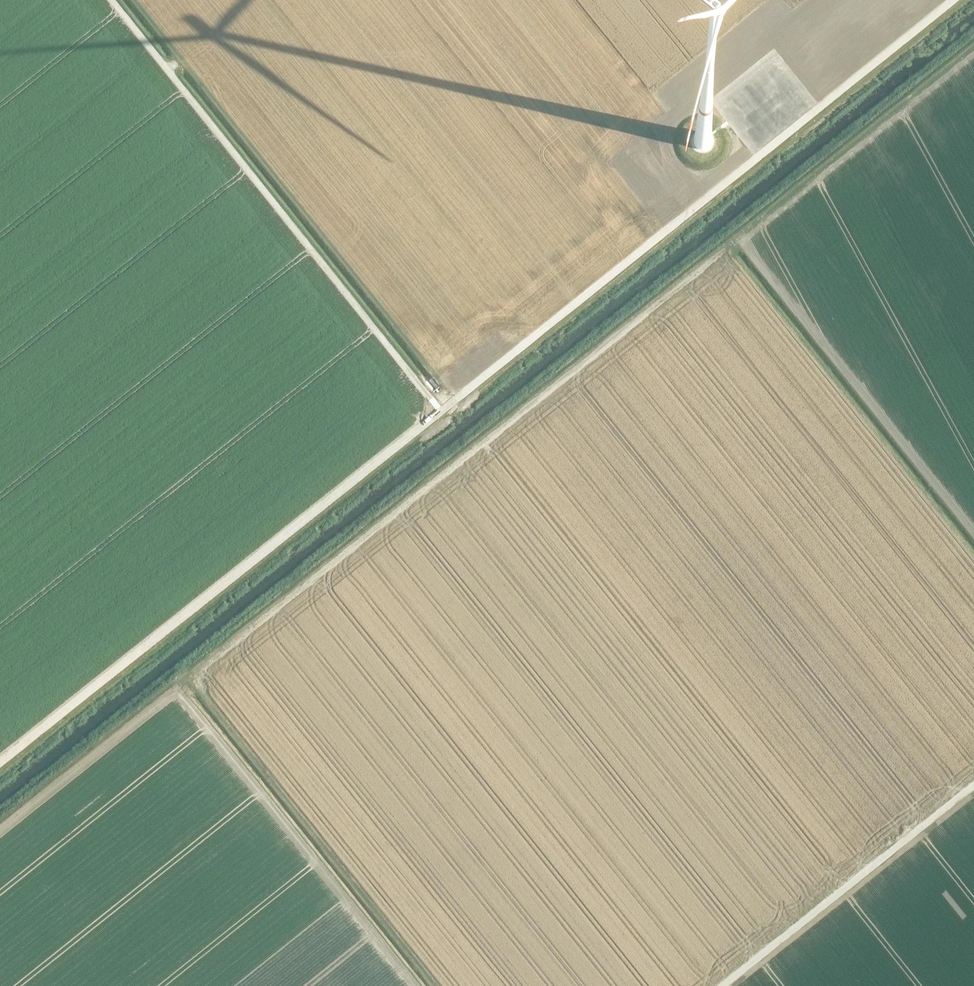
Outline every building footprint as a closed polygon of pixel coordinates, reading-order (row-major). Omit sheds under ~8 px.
[(712,143),(712,142),(712,141),(712,140),(711,139),(711,137),(710,136),(709,135),(708,135),(707,134),(706,133),(705,133),(704,132),(703,132),(701,132),(700,132),(699,133),(698,133),(697,134),(696,135),(695,135),(694,136),(693,137),(693,139),(692,140),(692,141),(692,142),(692,143),(692,145),(693,146),(693,147),(694,148),(695,149),(696,150),(697,151),(698,151),(699,152),(700,152),(701,152),(703,152),(704,152),(705,152),(706,151),(707,151),(708,150),(709,149),(710,148),(711,147),(711,146),(712,145),(712,143)]
